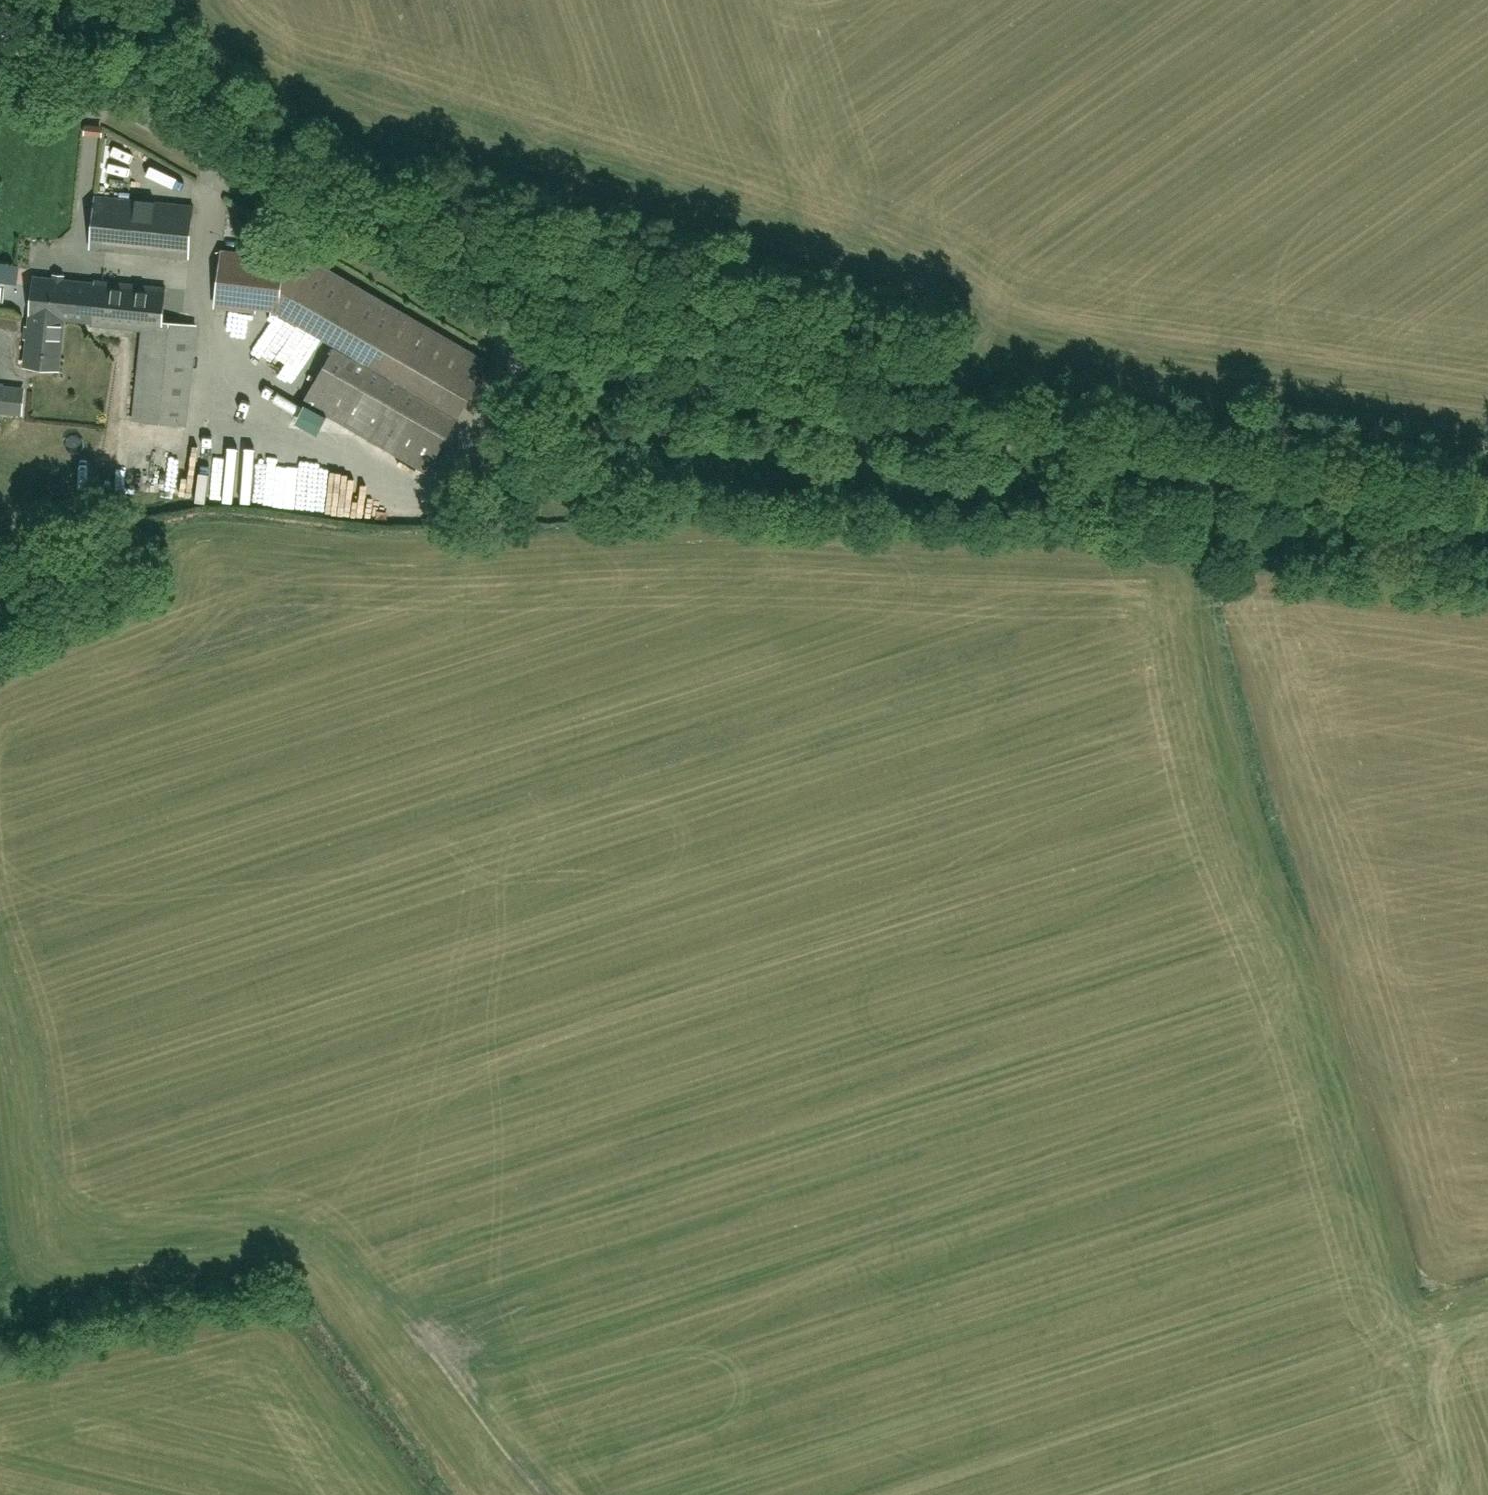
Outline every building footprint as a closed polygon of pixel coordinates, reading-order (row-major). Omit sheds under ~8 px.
[(97,191),(93,247),(191,255),(196,199),(97,191)] [(220,255),(215,307),(279,312),(283,260),(220,255)] [(21,285),(21,261),(0,261),(0,284),(21,285)] [(320,266),(288,321),(462,421),(494,365),(320,266)] [(31,314),(33,314),(27,365),(47,367),(48,356),(59,357),(63,318),(92,320),(95,283),(35,277),(31,314)] [(95,283),(92,320),(91,324),(143,330),(134,420),(186,425),(196,324),(164,321),(167,288),(96,280),(95,283)] [(338,356),(310,405),(429,473),(458,424),(338,356)] [(23,414),(24,390),(0,389),(0,414),(23,414)]
